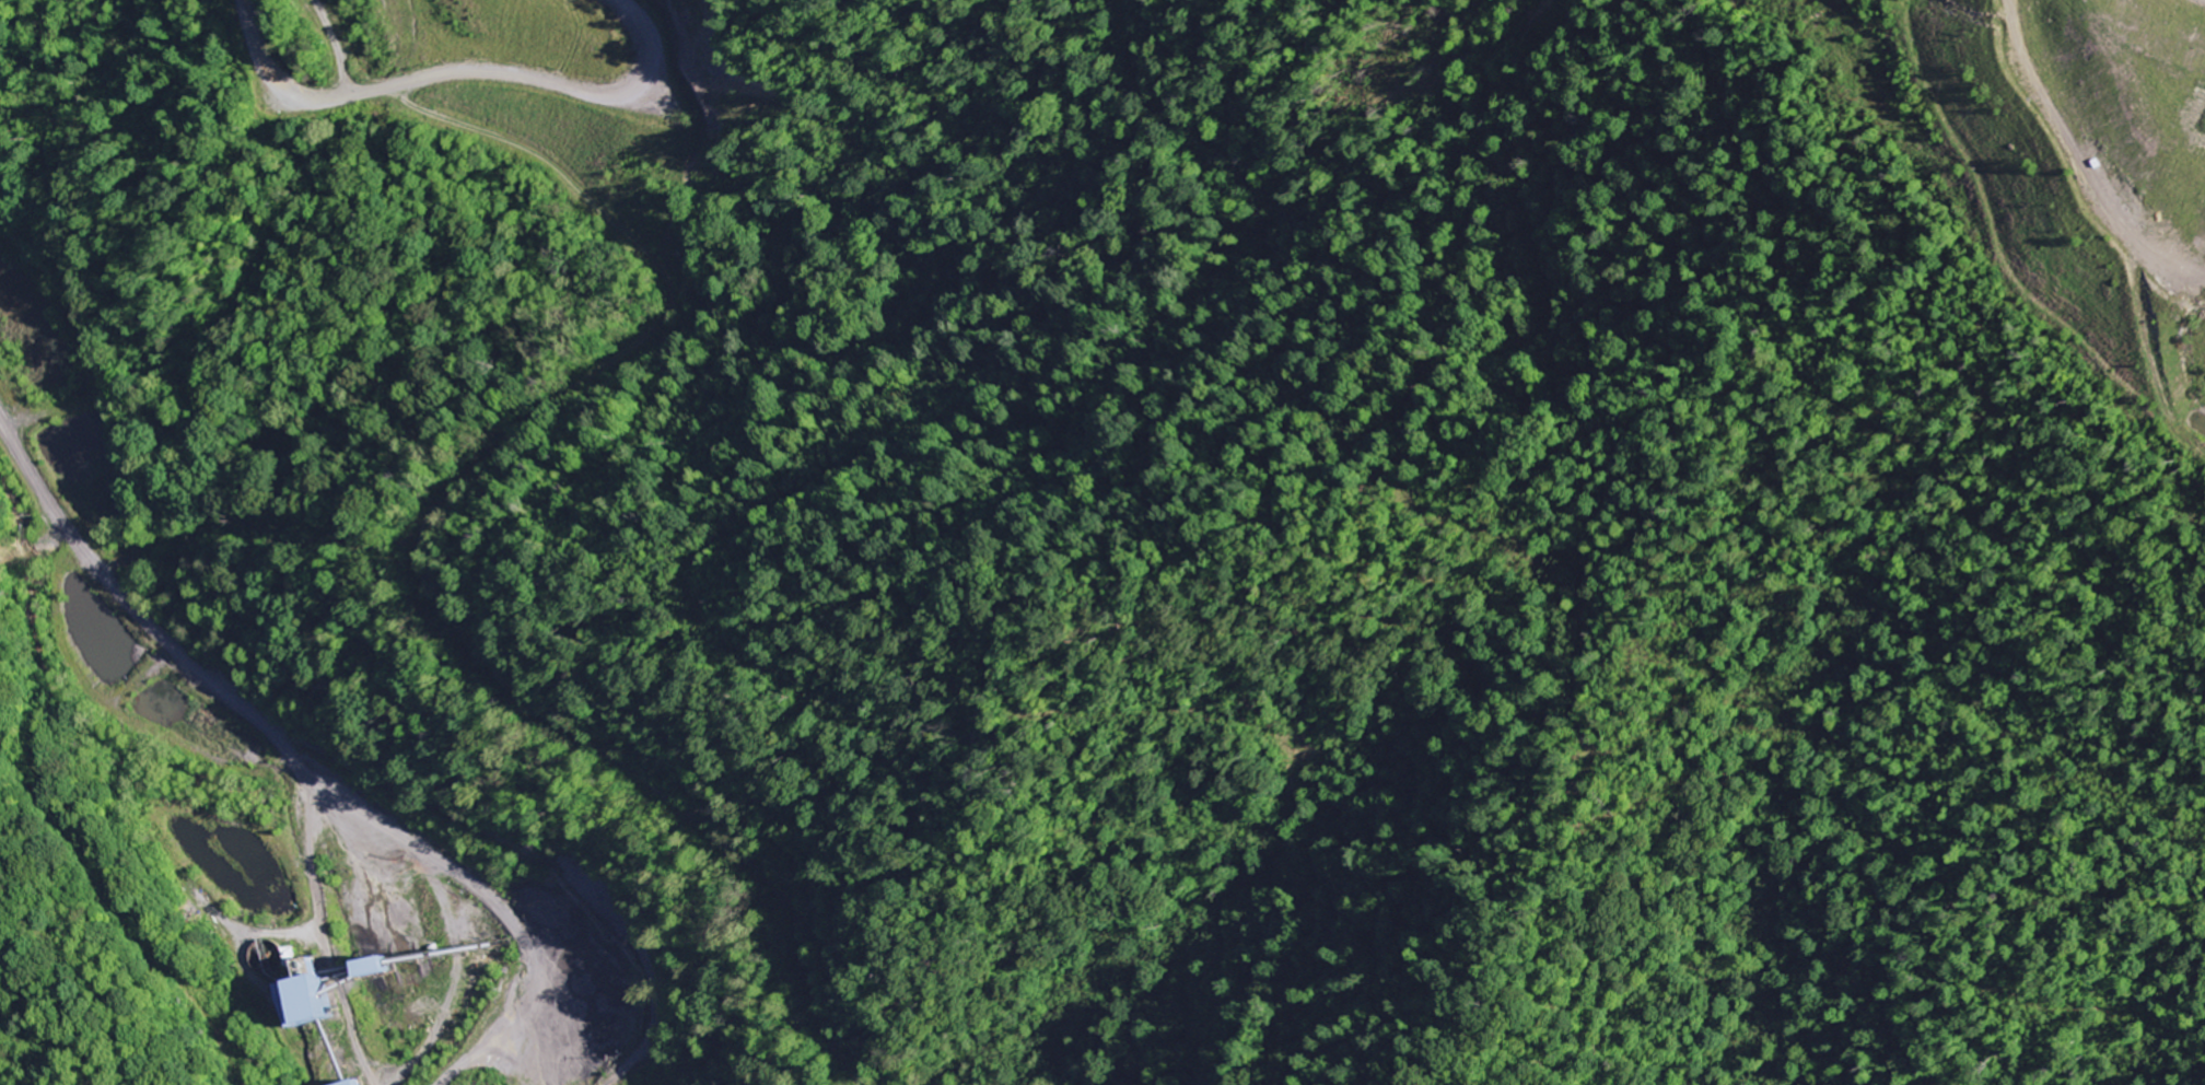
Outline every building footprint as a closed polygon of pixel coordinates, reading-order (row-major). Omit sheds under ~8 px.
[(259,981),(266,1024),(313,1017),(309,992),(319,991),(316,974),(310,975),(307,957),(291,959),(289,946),(272,949),(271,940),(252,943),(258,981),(259,981)] [(335,978),(363,974),(361,958),(333,962),(335,978)] [(353,1077),(326,1084),(356,1084),(353,1077)]
